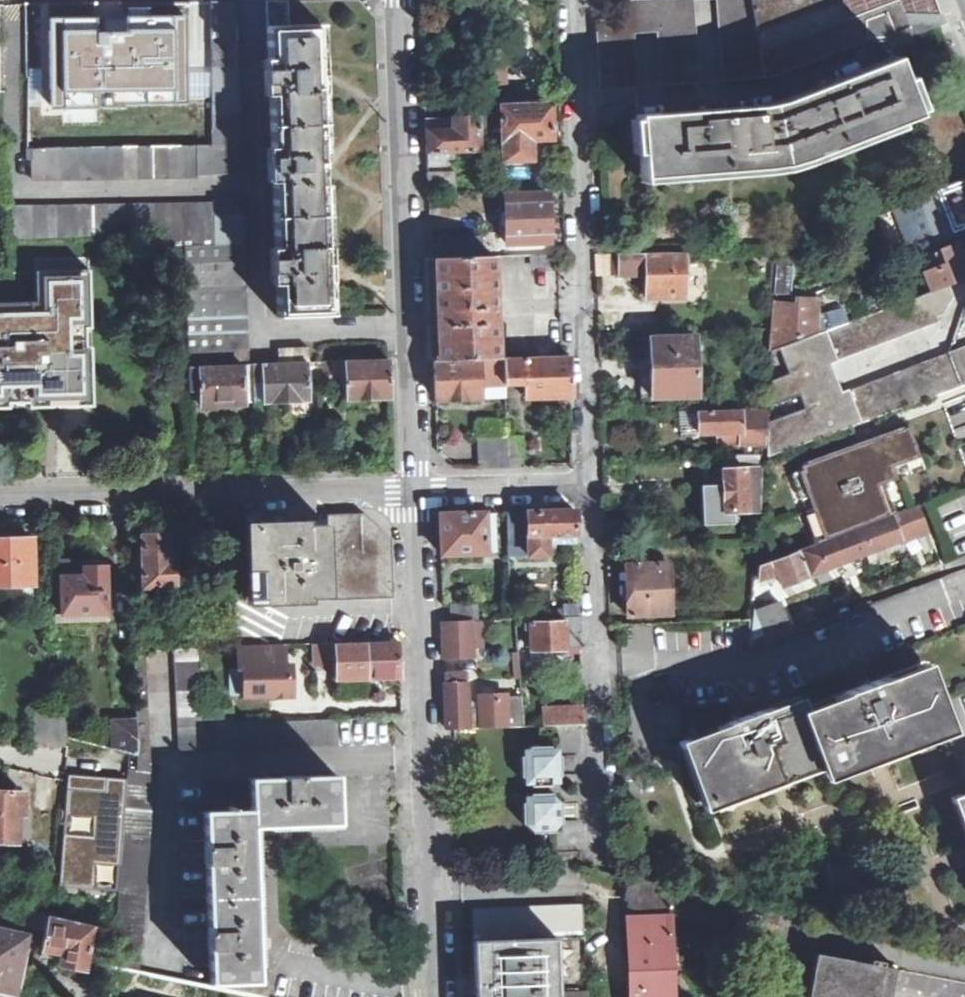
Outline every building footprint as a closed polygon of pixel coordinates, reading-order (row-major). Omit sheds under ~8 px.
[(28,149),(28,160),(34,160),(35,178),(240,174),(236,0),(211,1),(214,145),(28,149)] [(614,1),(615,18),(595,20),(600,92),(770,78),(866,40),(888,48),(884,36),(888,35),(877,6),(884,3),(883,0),(626,0),(614,1)] [(903,13),(899,0),(893,0),(884,3),(877,6),(888,35),(909,28),(903,13)] [(908,13),(910,13),(921,13),(940,14),(934,0),(899,0),(903,13),(908,13)] [(214,145),(211,1),(25,3),(28,149),(214,145)] [(908,13),(903,13),(909,28),(912,36),(945,23),(941,14),(940,14),(921,13),(910,13),(908,13)] [(268,27),(270,64),(265,64),(265,74),(270,75),(274,162),(268,163),(268,175),(274,175),(279,270),(272,271),(272,280),(278,280),(279,316),(298,316),(328,315),(326,282),(331,282),(331,270),(330,247),(325,247),(320,94),(324,93),(325,93),(324,68),(323,58),(318,58),(317,26),(317,25),(268,27)] [(890,50),(914,41),(912,36),(909,28),(888,35),(884,36),(888,48),(890,50)] [(490,61),(491,108),(504,107),(503,61),(490,61)] [(641,155),(642,175),(643,183),(753,175),(773,173),(791,169),(819,160),(909,124),(906,116),(923,109),(924,109),(913,80),(908,63),(781,107),(639,120),(639,121),(641,155)] [(913,80),(924,109),(930,106),(919,77),(913,80)] [(599,127),(639,121),(639,120),(638,103),(598,108),(599,122),(599,126),(599,127)] [(493,139),(503,138),(503,162),(533,162),(534,140),(552,139),(551,105),(504,107),(491,108),(492,119),(493,139)] [(492,119),(491,108),(478,108),(478,117),(479,117),(479,120),(492,119)] [(478,117),(452,118),(425,119),(426,130),(427,154),(479,151),(478,121),(479,120),(479,117),(478,117)] [(493,151),(493,139),(492,119),(479,120),(478,121),(479,151),(493,151)] [(456,192),(455,171),(427,173),(428,176),(428,190),(428,194),(456,192)] [(934,191),(942,214),(945,212),(956,208),(964,205),(964,179),(934,191)] [(934,191),(895,206),(912,251),(955,235),(945,212),(942,214),(934,191)] [(549,195),(506,197),(507,243),(550,242),(549,195)] [(212,203),(213,230),(245,229),(244,198),(215,199),(215,203),(212,203)] [(153,249),(188,248),(213,248),(213,230),(212,203),(94,206),(95,236),(152,234),(153,249)] [(95,236),(94,206),(9,209),(10,238),(16,238),(36,237),(95,236)] [(945,212),(954,233),(964,230),(956,208),(945,212)] [(188,248),(189,288),(247,285),(245,229),(213,230),(213,248),(188,248)] [(482,250),(483,236),(430,237),(430,258),(483,257),(482,250)] [(962,245),(955,247),(953,243),(948,245),(949,247),(938,252),(941,262),(922,269),(932,292),(947,286),(960,281),(964,279),(964,252),(962,245)] [(778,293),(790,294),(793,248),(781,253),(778,293)] [(596,276),(617,275),(617,254),(603,254),(595,253),(596,276)] [(646,253),(617,254),(617,275),(646,274),(646,253)] [(688,254),(681,254),(646,253),(646,274),(646,298),(681,298),(689,298),(688,254)] [(558,255),(532,256),(532,266),(558,265),(558,255)] [(483,257),(430,258),(434,361),(481,359),(497,359),(493,256),(490,256),(483,257)] [(49,393),(48,368),(64,367),(63,328),(79,328),(78,291),(91,291),(90,269),(36,271),(37,312),(0,312),(0,395),(49,393)] [(189,288),(190,321),(248,319),(247,285),(189,288)] [(836,362),(936,322),(934,316),(943,313),(946,306),(951,298),(947,286),(932,292),(883,311),(862,319),(855,321),(849,324),(825,333),(836,362)] [(91,291),(78,291),(79,328),(63,328),(64,367),(48,368),(49,393),(0,395),(0,406),(93,404),(91,291)] [(772,353),(816,336),(818,300),(799,300),(798,305),(777,303),(772,353)] [(849,324),(855,321),(862,319),(856,305),(844,310),(849,324)] [(248,319),(190,321),(191,367),(245,365),(250,365),(248,319)] [(769,455),(860,421),(848,391),(841,395),(829,364),(836,362),(825,333),(816,336),(772,353),(769,455)] [(687,396),(687,372),(691,373),(691,359),(687,359),(685,336),(641,338),(642,397),(687,396)] [(281,364),(307,363),(310,363),(308,348),(280,348),(281,364)] [(964,381),(964,348),(948,355),(961,383),(964,381)] [(860,421),(910,403),(961,383),(948,355),(848,391),(860,421)] [(570,356),(505,358),(506,376),(525,375),(526,398),(571,397),(570,356)] [(505,358),(497,359),(481,359),(483,384),(506,384),(506,376),(505,358)] [(348,361),(348,378),(349,399),(391,398),(389,359),(348,361)] [(435,400),(483,398),(483,396),(483,384),(481,359),(434,361),(435,400)] [(320,362),(320,378),(320,380),(348,378),(348,361),(346,361),(320,362)] [(307,363),(308,379),(320,378),(320,362),(310,363),(307,363)] [(265,364),(255,365),(256,401),(266,400),(266,403),(309,401),(308,379),(307,363),(281,364),(265,364)] [(192,385),(203,385),(203,407),(247,405),(245,365),(191,367),(192,385)] [(255,365),(250,365),(245,365),(247,405),(256,405),(256,401),(255,365)] [(483,396),(507,396),(506,384),(483,384),(483,396)] [(743,444),(763,443),(765,410),(741,411),(743,444)] [(694,412),(697,444),(743,444),(741,411),(694,412)] [(799,466),(828,540),(838,537),(894,516),(882,484),(895,478),(890,467),(917,456),(906,426),(799,466)] [(507,436),(508,468),(523,468),(523,467),(523,435),(507,436)] [(507,436),(478,437),(478,469),(508,468),(507,436)] [(703,488),(704,529),(726,528),(725,511),(763,510),(764,468),(725,470),(725,487),(703,488)] [(929,533),(919,506),(894,516),(838,537),(849,563),(929,533)] [(527,512),(529,557),(551,556),(551,540),(578,539),(576,510),(527,512)] [(495,513),(484,512),(440,514),(441,554),(486,553),(495,552),(495,513)] [(508,557),(529,557),(527,512),(506,512),(508,557)] [(327,524),(329,597),(391,596),(388,543),(388,540),(382,535),(362,516),(327,517),(327,524)] [(327,524),(326,524),(244,527),(246,599),(329,597),(327,524)] [(746,544),(758,544),(759,530),(746,530),(746,544)] [(141,535),(142,583),(142,589),(173,586),(174,563),(169,563),(168,534),(141,535)] [(168,534),(169,563),(174,563),(178,563),(178,534),(168,534)] [(132,535),(133,583),(142,583),(141,535),(132,535)] [(849,563),(838,537),(828,540),(775,560),(772,562),(776,575),(782,588),(849,563)] [(33,583),(33,573),(32,538),(0,539),(0,585),(33,583)] [(60,576),(84,577),(84,566),(84,561),(60,561),(60,576)] [(761,566),(759,582),(776,575),(772,562),(761,566)] [(670,613),(668,563),(625,565),(627,615),(670,613)] [(60,576),(59,619),(85,618),(85,614),(105,613),(105,601),(106,566),(84,566),(84,577),(60,576)] [(2,591),(3,600),(34,598),(33,590),(2,591)] [(564,617),(580,616),(579,604),(563,605),(564,617)] [(753,637),(787,625),(779,604),(756,612),(753,637)] [(478,621),(477,605),(451,606),(451,607),(451,619),(451,622),(471,621),(478,621)] [(471,631),(483,630),(482,620),(478,621),(471,621),(471,631)] [(471,631),(471,621),(451,622),(443,622),(443,624),(444,637),(445,658),(472,657),(472,649),(471,631)] [(580,648),(579,622),(566,623),(567,648),(580,648)] [(567,648),(566,623),(530,624),(531,632),(531,650),(545,649),(552,649),(567,648)] [(752,649),(754,650),(770,643),(791,636),(787,625),(753,637),(752,649)] [(471,631),(472,649),(483,649),(483,630),(471,631)] [(338,661),(339,688),(373,688),(373,684),(372,678),(401,677),(399,642),(391,642),(337,643),(338,661)] [(314,662),(338,661),(337,643),(313,644),(314,662)] [(287,665),(287,645),(240,647),(241,668),(244,668),(251,668),(252,698),(295,697),(294,665),(287,665)] [(201,648),(175,649),(180,750),(334,744),(335,744),(333,720),(233,724),(205,725),(204,710),(201,648)] [(139,755),(139,770),(153,772),(150,719),(146,649),(136,650),(138,712),(138,721),(139,755)] [(531,650),(531,662),(553,662),(552,649),(545,649),(531,650)] [(447,730),(523,726),(522,696),(479,698),(479,708),(468,708),(467,672),(445,673),(447,730)] [(816,719),(836,761),(841,774),(954,731),(932,675),(893,690),(891,684),(856,697),(859,703),(816,719)] [(721,805),(836,761),(816,719),(811,706),(775,720),(773,715),(738,728),(740,733),(699,749),(721,805)] [(551,726),(584,725),(583,707),(550,708),(551,726)] [(551,726),(550,708),(541,709),(542,726),(551,726)] [(204,710),(205,725),(233,724),(233,709),(204,710)] [(32,741),(65,747),(66,739),(64,715),(36,711),(32,741)] [(114,750),(139,755),(138,721),(114,722),(114,750)] [(552,786),(552,783),(558,776),(562,776),(560,754),(557,754),(551,748),(550,745),(530,745),(530,755),(520,756),(522,777),(531,777),(531,786),(552,786)] [(114,966),(141,971),(157,773),(153,772),(139,770),(131,768),(116,929),(114,966)] [(70,777),(66,829),(65,861),(62,887),(117,892),(122,781),(70,777)] [(259,832),(347,828),(346,814),(344,778),(302,779),(256,781),(257,786),(258,811),(259,832)] [(258,811),(257,786),(202,787),(203,813),(258,811)] [(27,843),(28,815),(25,815),(26,794),(0,792),(0,842),(27,843)] [(552,792),(531,794),(531,796),(525,803),(522,803),(523,824),(526,824),(532,830),(532,833),(554,833),(554,829),(559,824),(563,824),(562,802),(559,801),(552,796),(552,792)] [(218,982),(267,980),(259,832),(258,811),(203,813),(206,866),(210,972),(211,982),(218,982)] [(725,898),(626,877),(627,881),(628,901),(627,905),(720,925),(725,898)] [(582,906),(579,906),(473,909),(475,940),(481,940),(550,938),(552,996),(586,996),(582,906)] [(48,915),(33,912),(30,925),(45,929),(48,915)] [(48,915),(45,929),(42,955),(61,959),(60,965),(85,969),(94,924),(48,915)] [(628,917),(630,975),(671,974),(669,918),(628,917)] [(100,925),(97,948),(113,950),(115,928),(100,925)] [(16,991),(28,938),(0,932),(0,988),(16,991)] [(550,938),(481,940),(481,971),(476,971),(476,986),(482,986),(482,996),(552,996),(550,938)] [(896,968),(883,966),(816,953),(812,973),(816,973),(811,996),(890,996),(896,968)] [(631,996),(673,996),(671,974),(630,975),(631,996)] [(218,982),(267,996),(267,980),(218,982)]
